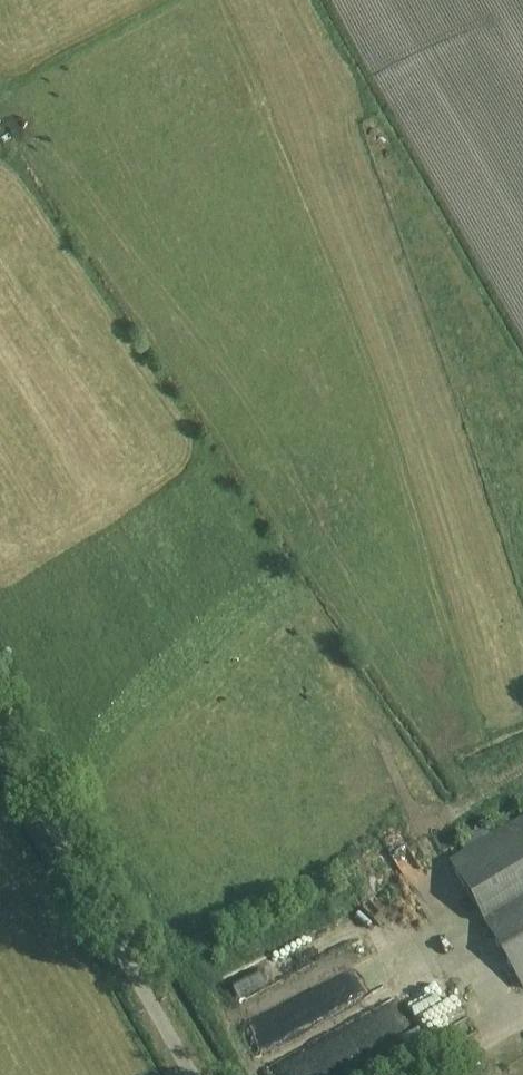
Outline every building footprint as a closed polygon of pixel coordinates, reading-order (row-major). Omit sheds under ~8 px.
[(465,853),(462,848),(446,857),(522,989),(522,819),(465,853)] [(292,1005),(256,1024),(274,1057),(297,1045),(291,1033),(303,1026),(292,1005)]
